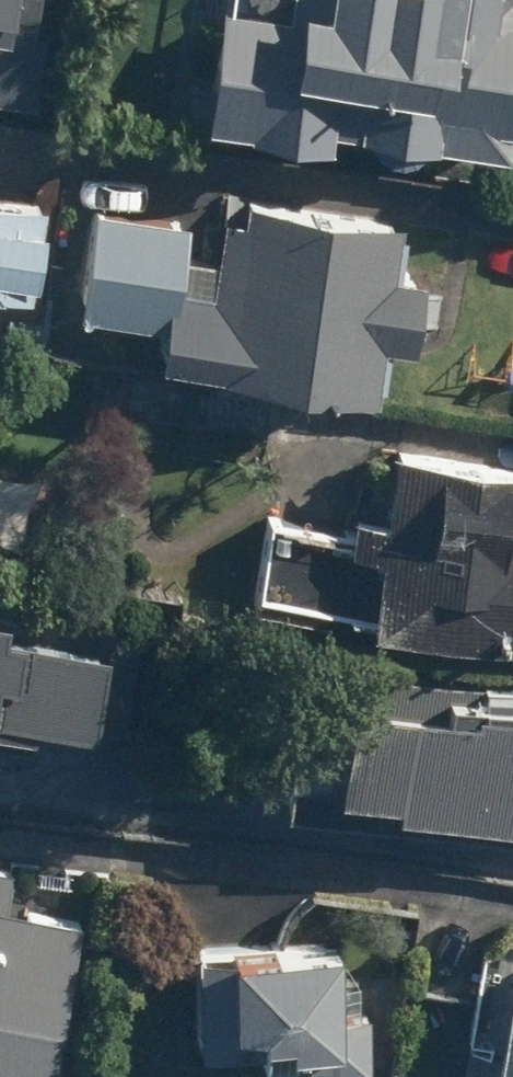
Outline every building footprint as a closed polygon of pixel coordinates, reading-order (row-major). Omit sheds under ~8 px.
[(27,100),(41,0),(0,0),(0,97),(27,100)] [(229,15),(200,11),(183,133),(312,151),(314,135),(499,161),(512,64),(512,0),(231,0),(229,15)] [(0,198),(0,305),(17,307),(32,202),(0,198)] [(145,328),(139,371),(366,403),(372,359),(402,363),(413,284),(382,280),(389,226),(208,201),(200,260),(171,256),(175,228),(76,214),(62,317),(145,328)] [(349,628),(512,648),(512,475),(376,459),(369,517),(339,513),(335,544),(356,547),(349,628)] [(74,738),(75,728),(106,733),(118,649),(0,631),(0,726),(74,738)] [(372,814),(512,825),(512,688),(317,673),(308,790),(374,795),(372,814)] [(77,918),(0,907),(0,1076),(55,1076),(77,918)] [(177,948),(176,1049),(234,1050),(234,1062),(293,1062),(293,1076),(357,1076),(358,1013),(331,1013),(331,950),(177,948)] [(492,964),(471,961),(459,1049),(480,1052),(477,1076),(512,1076),(512,967),(492,964)]
